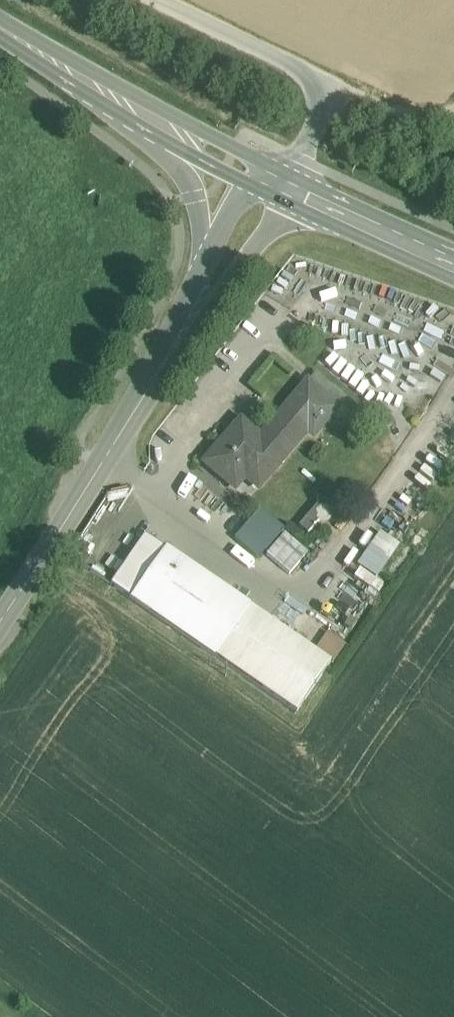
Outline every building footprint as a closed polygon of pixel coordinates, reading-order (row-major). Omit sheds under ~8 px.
[(308,385),(285,411),(308,431),(307,432),(313,437),(336,410),(308,385)] [(259,443),(239,425),(205,465),(231,487),(242,475),(258,489),(307,432),(308,431),(285,411),(259,443)] [(325,525),(340,509),(325,495),(298,524),(307,533),(320,519),(325,525)] [(260,511),(235,541),(251,555),(276,526),(260,511)] [(380,533),(357,566),(376,579),(399,546),(380,533)] [(149,540),(115,589),(133,602),(167,552),(149,540)] [(249,608),(167,552),(133,602),(215,658),(249,608)] [(268,621),(249,608),(215,658),(234,671),(268,621)] [(268,621),(234,671),(298,714),(332,665),(268,621)]
